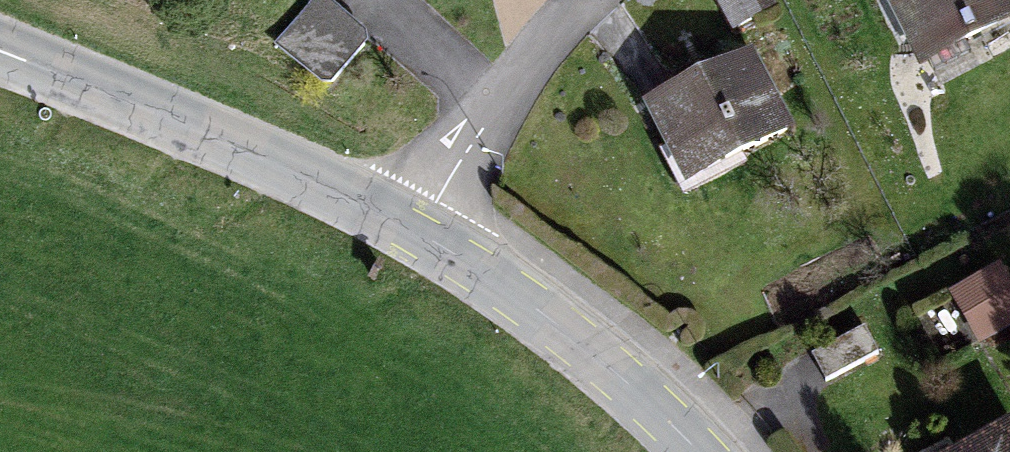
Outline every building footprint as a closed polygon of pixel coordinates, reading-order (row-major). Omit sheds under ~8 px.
[(330,0),(310,0),(277,39),(325,80),(367,32),(330,0)] [(735,29),(775,7),(771,0),(720,0),(735,29)] [(923,61),(1009,17),(1009,3),(1009,0),(892,0),(923,61)] [(793,124),(754,47),(646,101),(685,178),(793,124)] [(949,287),(979,343),(1009,326),(1009,274),(1002,259),(949,287)] [(865,329),(813,357),(826,381),(878,353),(865,329)] [(939,451),(1009,451),(1009,416),(939,451)]
